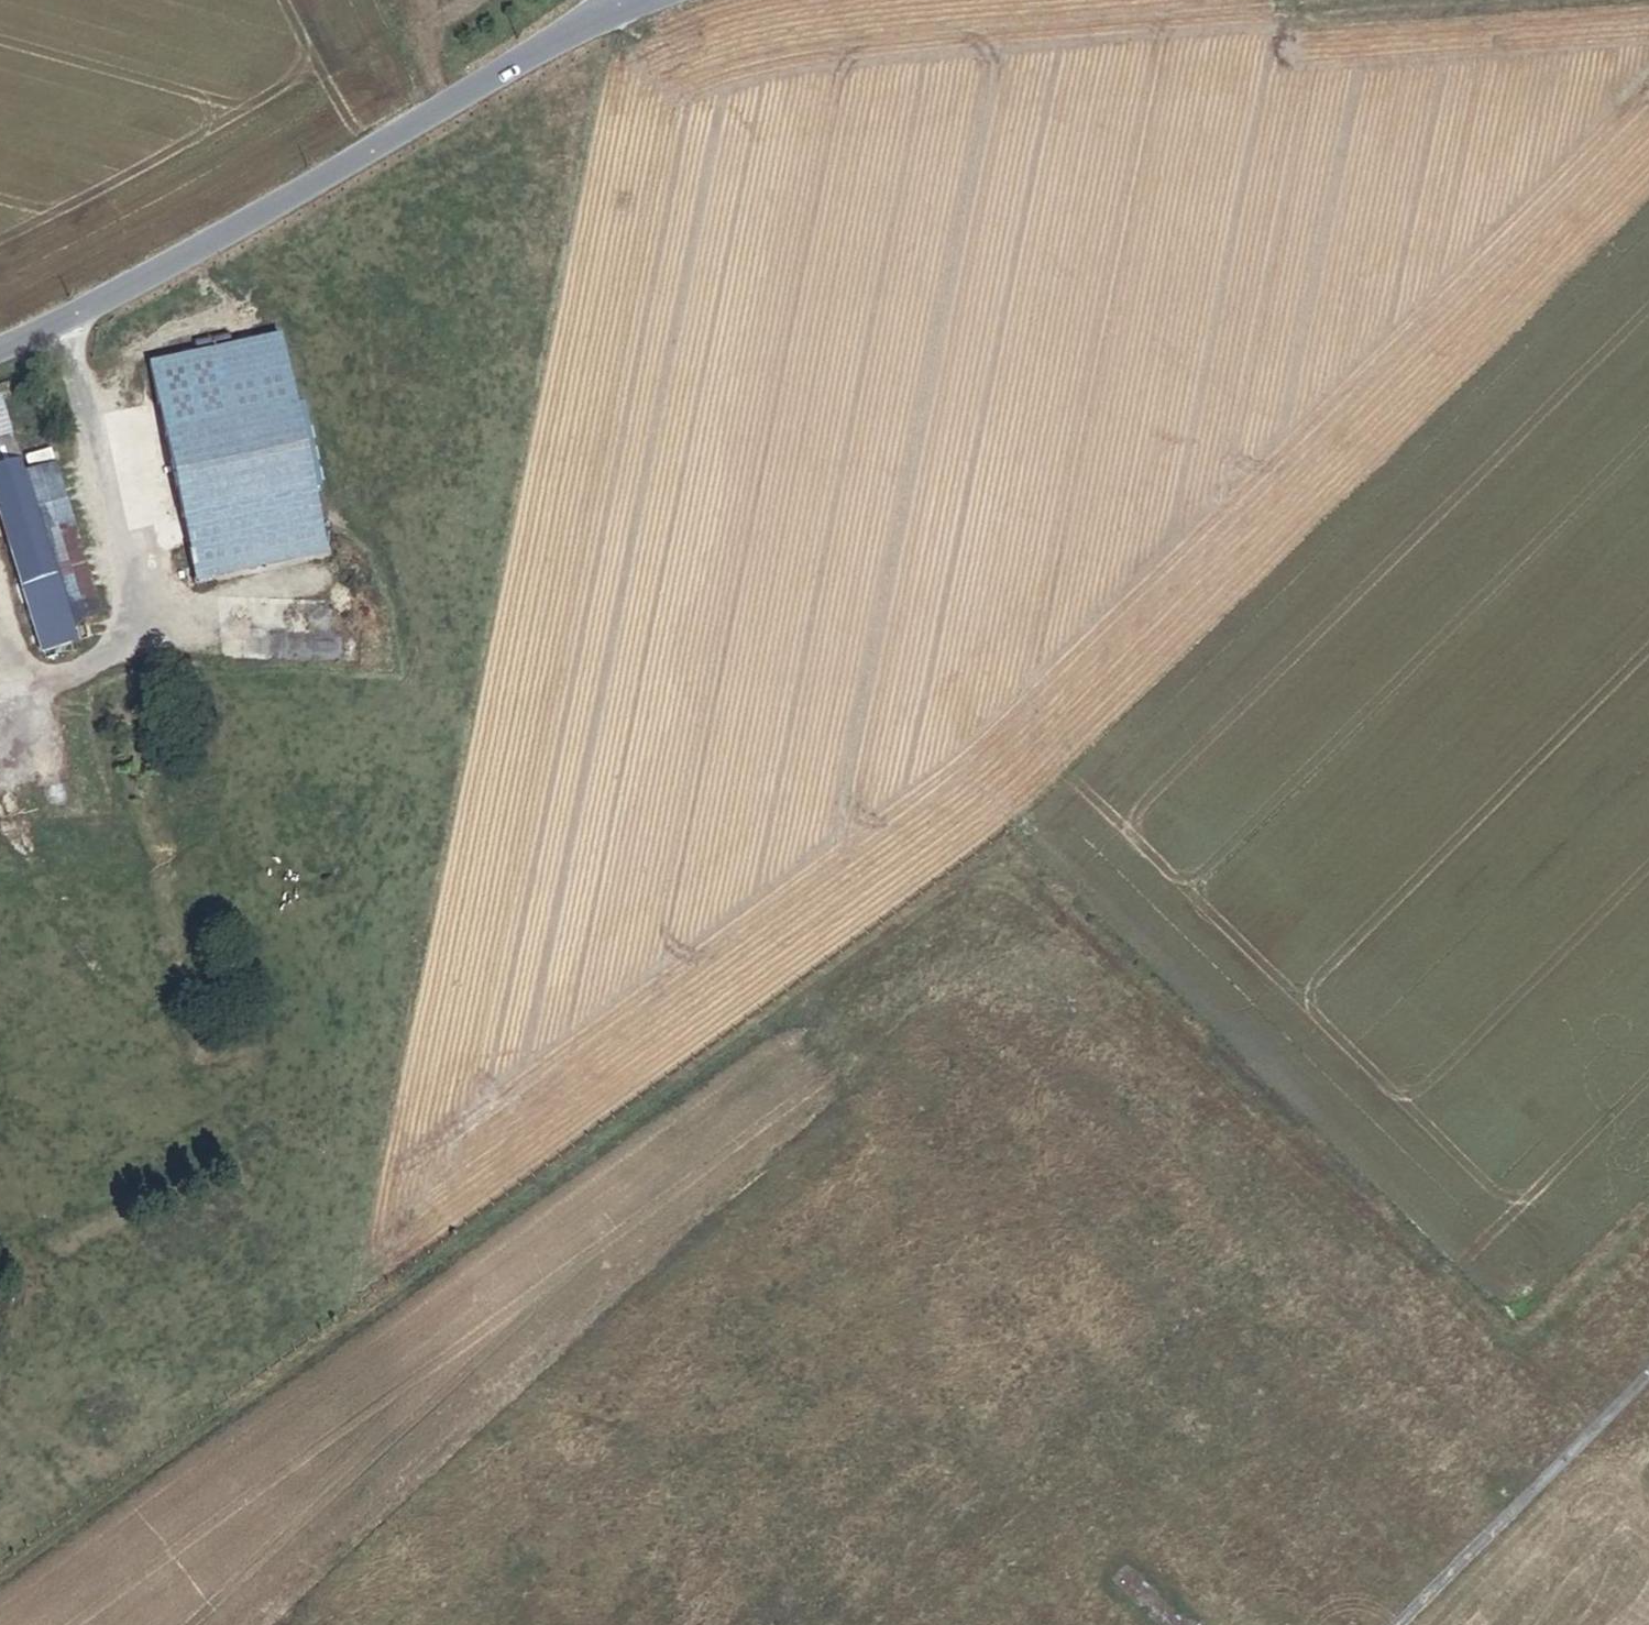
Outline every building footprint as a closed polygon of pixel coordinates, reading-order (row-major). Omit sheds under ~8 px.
[(191,567),(324,539),(314,491),(321,489),(303,405),(294,407),(279,336),(147,364),(191,567)] [(11,440),(0,406),(0,443),(11,440)] [(22,476),(11,440),(0,443),(0,529),(40,659),(75,648),(69,626),(22,476)] [(55,466),(22,476),(69,626),(101,616),(55,466)] [(324,539),(191,567),(194,582),(328,554),(324,539)]
